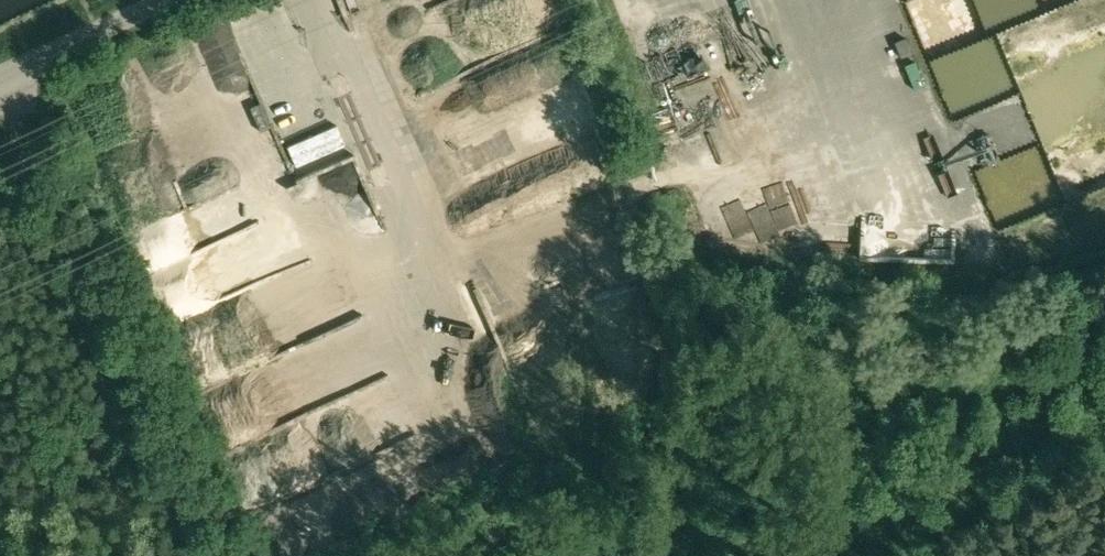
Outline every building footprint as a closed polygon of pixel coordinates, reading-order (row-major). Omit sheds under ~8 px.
[(220,37),(234,29),(227,19),(214,27),(220,37)] [(346,144),(330,109),(280,131),(296,167),(346,144)]
